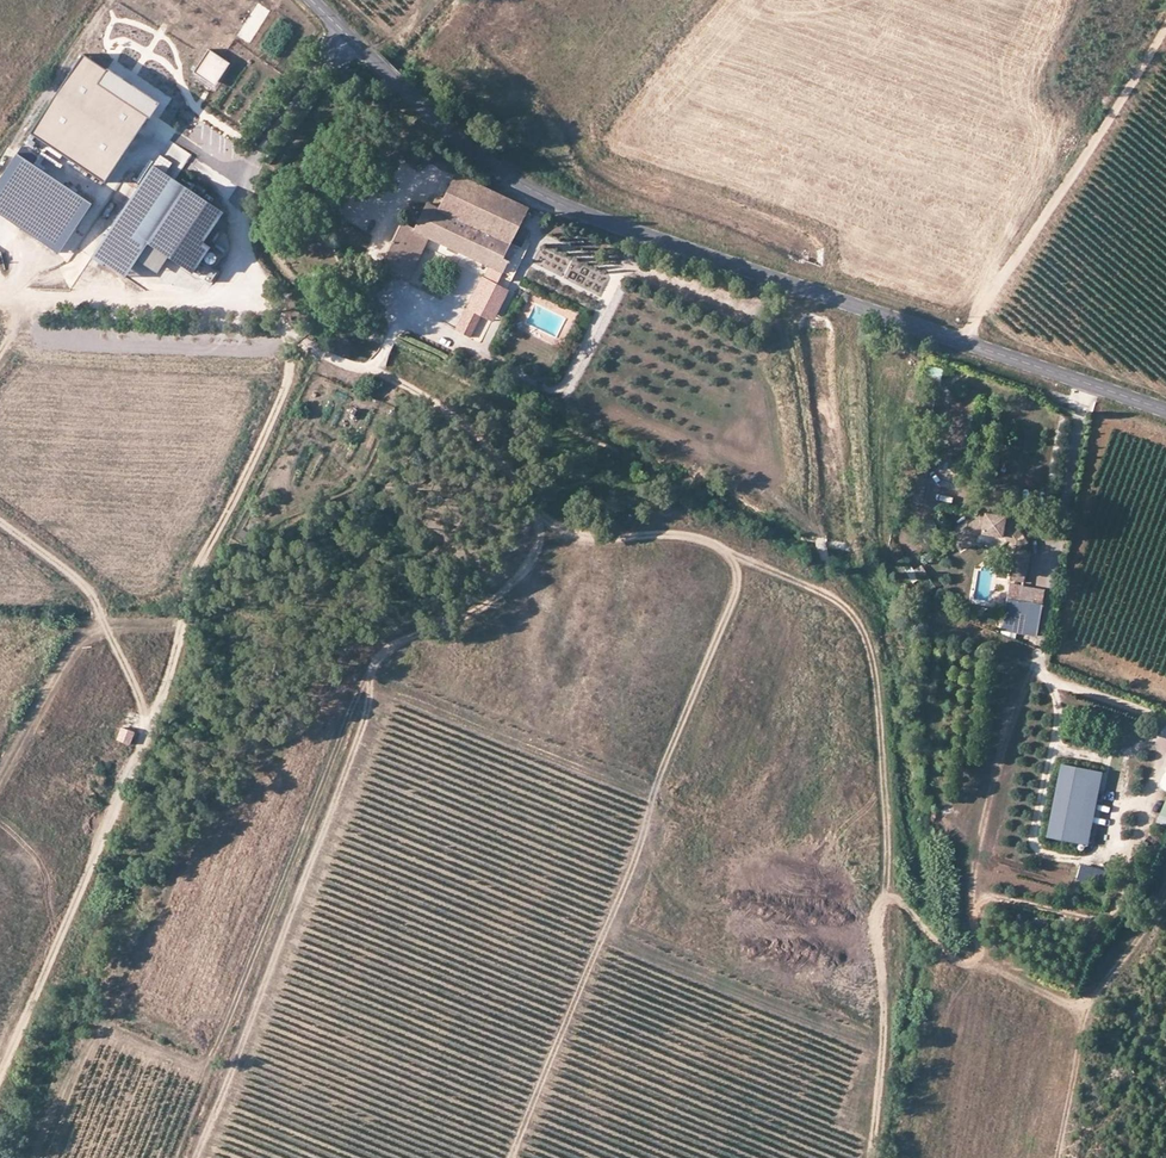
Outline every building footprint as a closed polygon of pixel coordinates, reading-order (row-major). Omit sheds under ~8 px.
[(229,64),(209,50),(194,72),(215,86),(229,64)] [(98,84),(107,70),(83,54),(31,133),(106,181),(148,117),(98,84)] [(98,84),(148,117),(158,102),(107,70),(98,84)] [(18,153),(33,163),(37,156),(22,146),(18,153)] [(92,203),(17,154),(0,179),(0,207),(9,194),(33,210),(28,218),(65,243),(92,203)] [(154,165),(117,220),(170,257),(193,272),(209,248),(203,243),(224,212),(154,165)] [(457,172),(441,206),(512,241),(528,207),(457,172)] [(0,207),(0,214),(59,253),(65,243),(28,218),(33,210),(9,194),(0,207)] [(441,206),(430,200),(416,228),(404,222),(383,263),(412,277),(431,236),(490,264),(502,270),(505,271),(519,244),(512,241),(441,206)] [(170,257),(117,220),(105,238),(116,246),(105,263),(125,277),(137,260),(158,274),(170,257)] [(116,246),(105,238),(93,255),(105,263),(116,246)] [(625,244),(618,241),(614,250),(621,254),(625,244)] [(502,270),(490,264),(484,275),(480,274),(454,329),(470,337),(481,315),(494,321),(509,287),(498,280),(502,270)] [(941,377),(941,365),(925,365),(925,377),(941,377)] [(348,417),(356,420),(360,410),(352,407),(348,417)] [(931,483),(950,487),(955,460),(936,457),(931,483)] [(931,463),(911,460),(905,499),(925,502),(931,463)] [(961,547),(971,540),(977,535),(975,532),(980,528),(1004,533),(1008,541),(1013,551),(1001,629),(1038,636),(1045,588),(1021,584),(1027,550),(1020,540),(1022,537),(1008,517),(1005,517),(1005,513),(986,510),(985,514),(982,513),(968,523),(965,519),(950,532),(961,547)] [(977,535),(971,540),(999,547),(1008,541),(1004,533),(980,528),(975,532),(977,535)] [(934,584),(921,563),(913,568),(926,589),(934,584)] [(134,733),(121,728),(116,740),(129,745),(134,733)] [(1098,784),(1101,769),(1060,761),(1045,834),(1086,842),(1089,827),(1077,824),(1085,782),(1098,784)] [(1077,824),(1089,827),(1098,784),(1085,782),(1077,824)] [(1158,813),(1155,821),(1165,826),(1165,817),(1158,813)] [(1079,863),(1075,877),(1107,886),(1111,871),(1079,863)]
